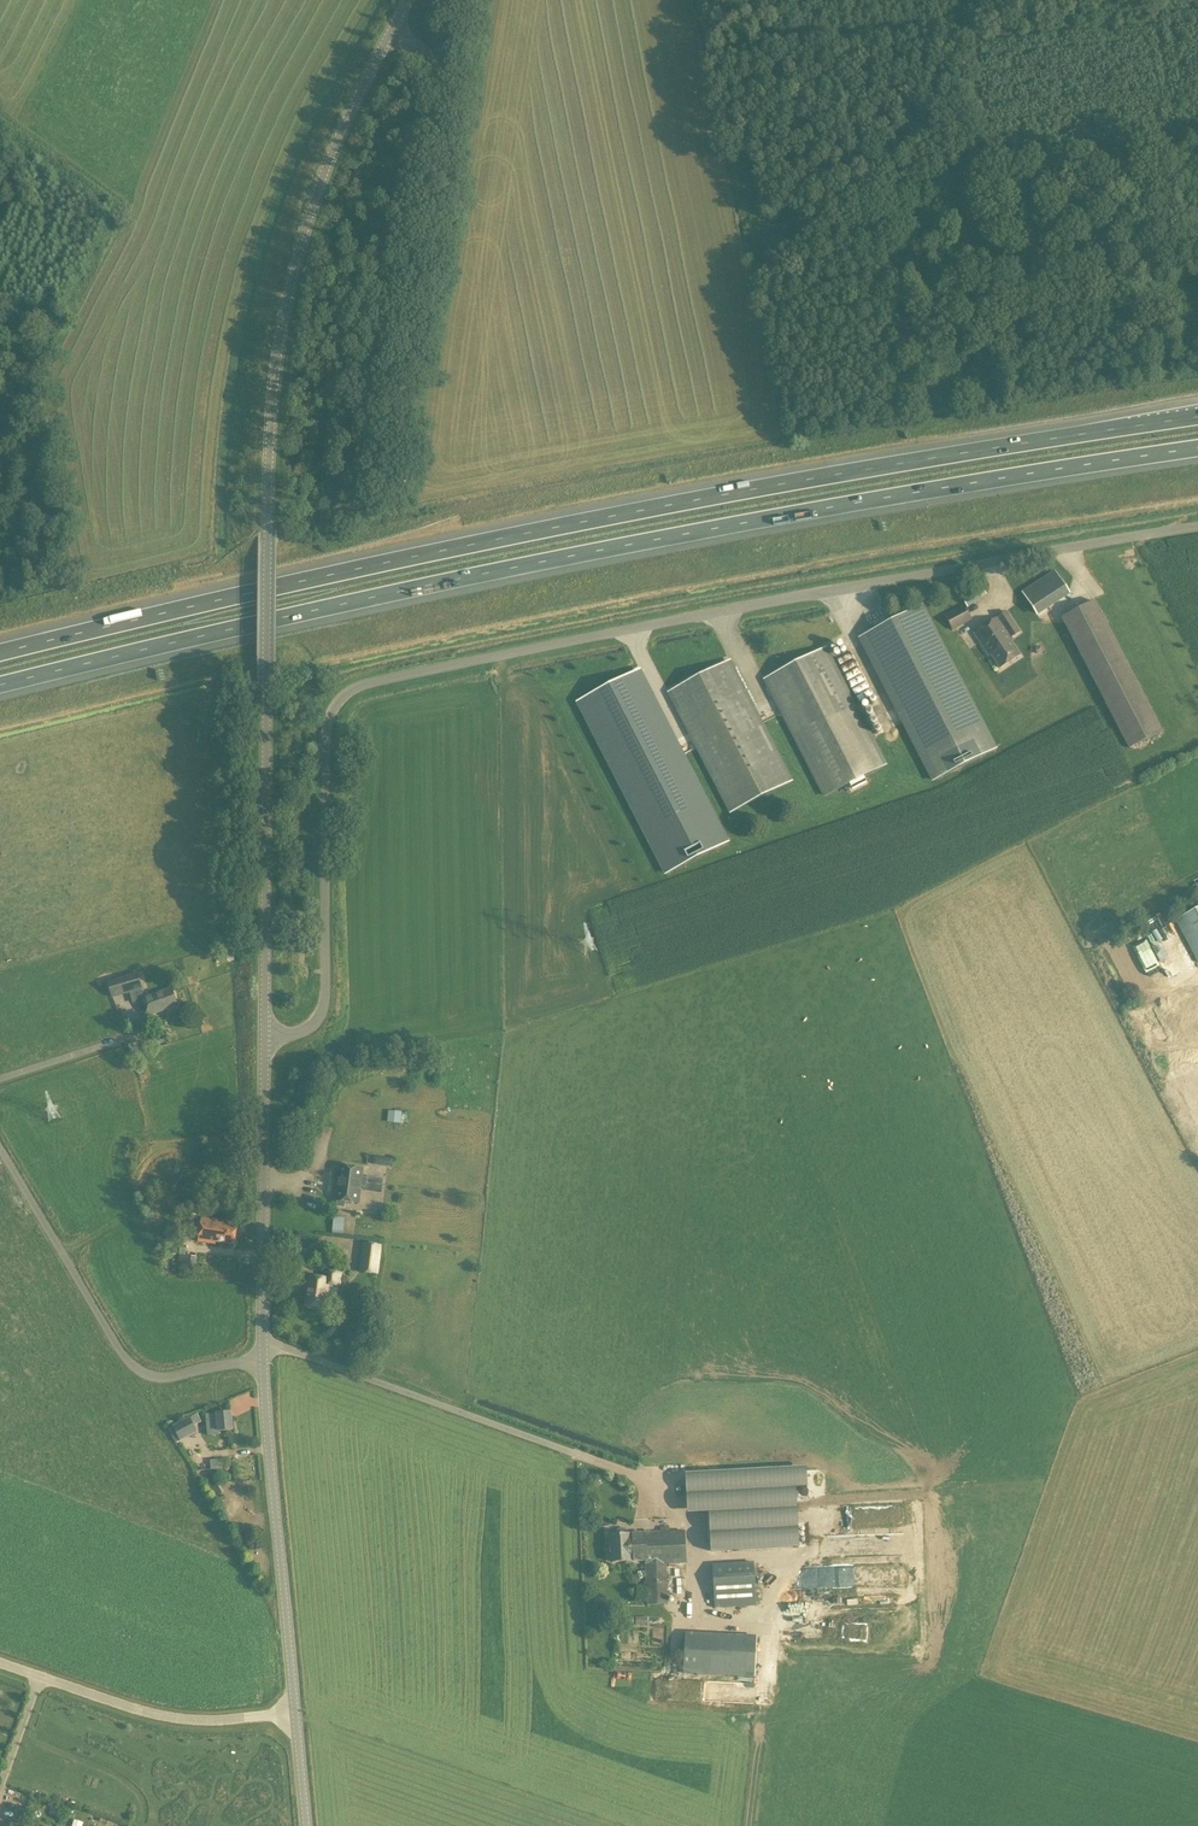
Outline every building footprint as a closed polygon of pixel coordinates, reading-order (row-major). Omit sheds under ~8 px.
[(1071,594),(1055,570),(1021,592),(1037,616),(1071,594)] [(994,598),(985,584),(943,612),(952,626),(994,598)] [(1129,749),(1162,731),(1095,601),(1061,618),(1063,623),(1104,701),(1129,749)] [(995,747),(923,607),(894,622),(860,640),(902,722),(932,779),(995,747)] [(1020,632),(1006,611),(973,632),(980,643),(989,656),(991,655),(1000,669),(1021,656),(1012,641),(1013,640),(1012,638),(1020,632)] [(823,795),(884,763),(872,739),(826,649),(764,681),(781,715),(823,795)] [(762,724),(730,662),(669,694),(697,749),(729,812),(791,780),(762,724)] [(684,755),(641,672),(578,705),(664,872),(727,839),(684,755)] [(1175,920),(1197,963),(1197,907),(1175,920)] [(106,981),(112,998),(142,989),(137,971),(106,981)] [(148,1016),(177,1005),(171,988),(145,997),(142,998),(144,1003),(139,1005),(142,1012),(146,1011),(148,1016)] [(133,1057),(141,1054),(137,1042),(129,1045),(133,1057)] [(1184,1060),(1197,1089),(1197,1054),(1184,1060)] [(389,1122),(402,1122),(403,1111),(389,1110),(389,1122)] [(374,1164),(394,1166),(394,1158),(375,1156),(374,1164)] [(336,1204),(336,1207),(344,1208),(345,1201),(358,1203),(360,1187),(366,1187),(367,1183),(367,1178),(361,1177),(362,1169),(340,1166),(338,1184),(336,1200),(337,1200),(336,1204)] [(368,1176),(367,1190),(383,1191),(384,1177),(368,1176)] [(343,1237),(345,1218),(335,1217),(334,1217),(332,1235),(343,1237)] [(218,1221),(202,1219),(198,1242),(215,1245),(215,1242),(234,1245),(237,1226),(217,1223),(218,1221)] [(365,1274),(370,1275),(373,1275),(373,1274),(378,1275),(382,1245),(376,1244),(376,1243),(373,1243),(368,1243),(363,1243),(359,1272),(365,1273),(365,1274)] [(196,1257),(187,1256),(185,1267),(194,1268),(196,1257)] [(339,1288),(341,1274),(326,1272),(325,1279),(309,1277),(305,1306),(325,1308),(328,1287),(339,1288)] [(231,1418),(231,1412),(205,1415),(207,1436),(220,1435),(219,1431),(232,1430),(231,1418)] [(190,1417),(172,1426),(180,1441),(197,1432),(190,1417)] [(223,1459),(212,1459),(213,1468),(223,1468),(223,1459)] [(224,1492),(219,1483),(211,1487),(216,1496),(224,1492)] [(708,1500),(711,1552),(798,1547),(795,1495),(708,1500)] [(889,1507),(877,1506),(877,1521),(889,1521),(889,1507)] [(610,1562),(645,1561),(646,1605),(668,1604),(666,1564),(687,1563),(686,1530),(644,1531),(644,1534),(630,1535),(609,1536),(610,1562)] [(755,1562),(712,1565),(712,1596),(756,1594),(755,1562)] [(747,1635),(698,1633),(686,1633),(685,1645),(683,1673),(745,1677),(755,1677),(756,1635),(747,1635)] [(114,1815),(123,1817),(127,1804),(118,1801),(114,1815)] [(74,1825),(95,1825),(97,1817),(75,1810),(71,1825),(74,1825)]
